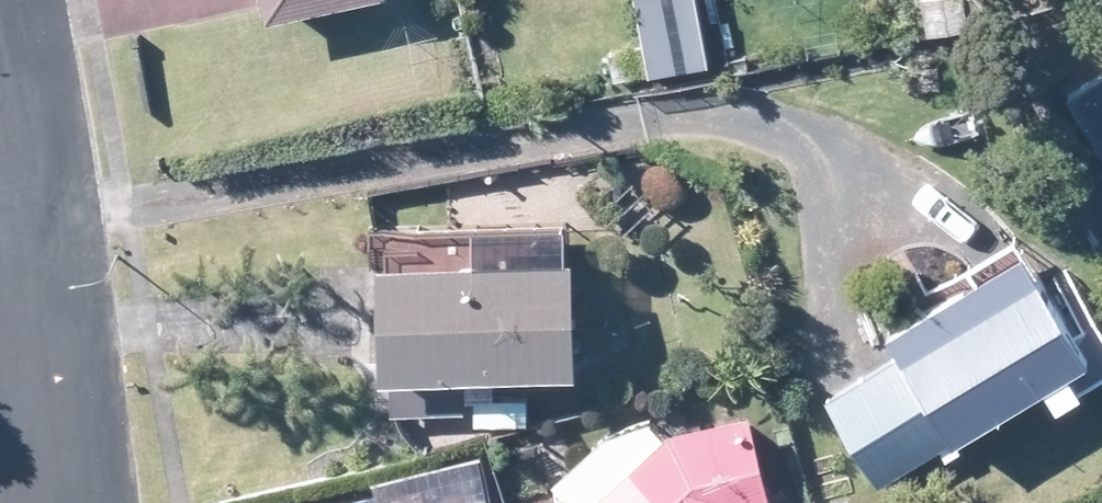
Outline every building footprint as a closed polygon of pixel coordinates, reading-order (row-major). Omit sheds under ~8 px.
[(702,0),(642,0),(650,43),(612,49),(616,73),(712,57),(702,0)] [(1101,138),(1101,73),(1072,92),(1085,110),(1101,138)] [(1095,346),(1052,272),(1033,239),(978,272),(934,297),(925,304),(897,319),(903,327),(913,346),(834,391),(883,476),(1054,374),(1065,394),(1090,379),(1076,357),(1095,346)] [(585,359),(585,353),(582,244),(569,244),(389,249),(389,266),(392,364),(409,364),(426,364),(475,362),(476,382),(505,380),(504,361),(585,359)] [(777,500),(753,404),(682,422),(672,426),(589,502),(780,502),(777,500)] [(391,493),(389,482),(306,500),(307,502),(393,502),(391,493)] [(569,485),(551,502),(585,502),(569,485)] [(498,492),(487,494),(447,502),(500,502),(498,492)]
